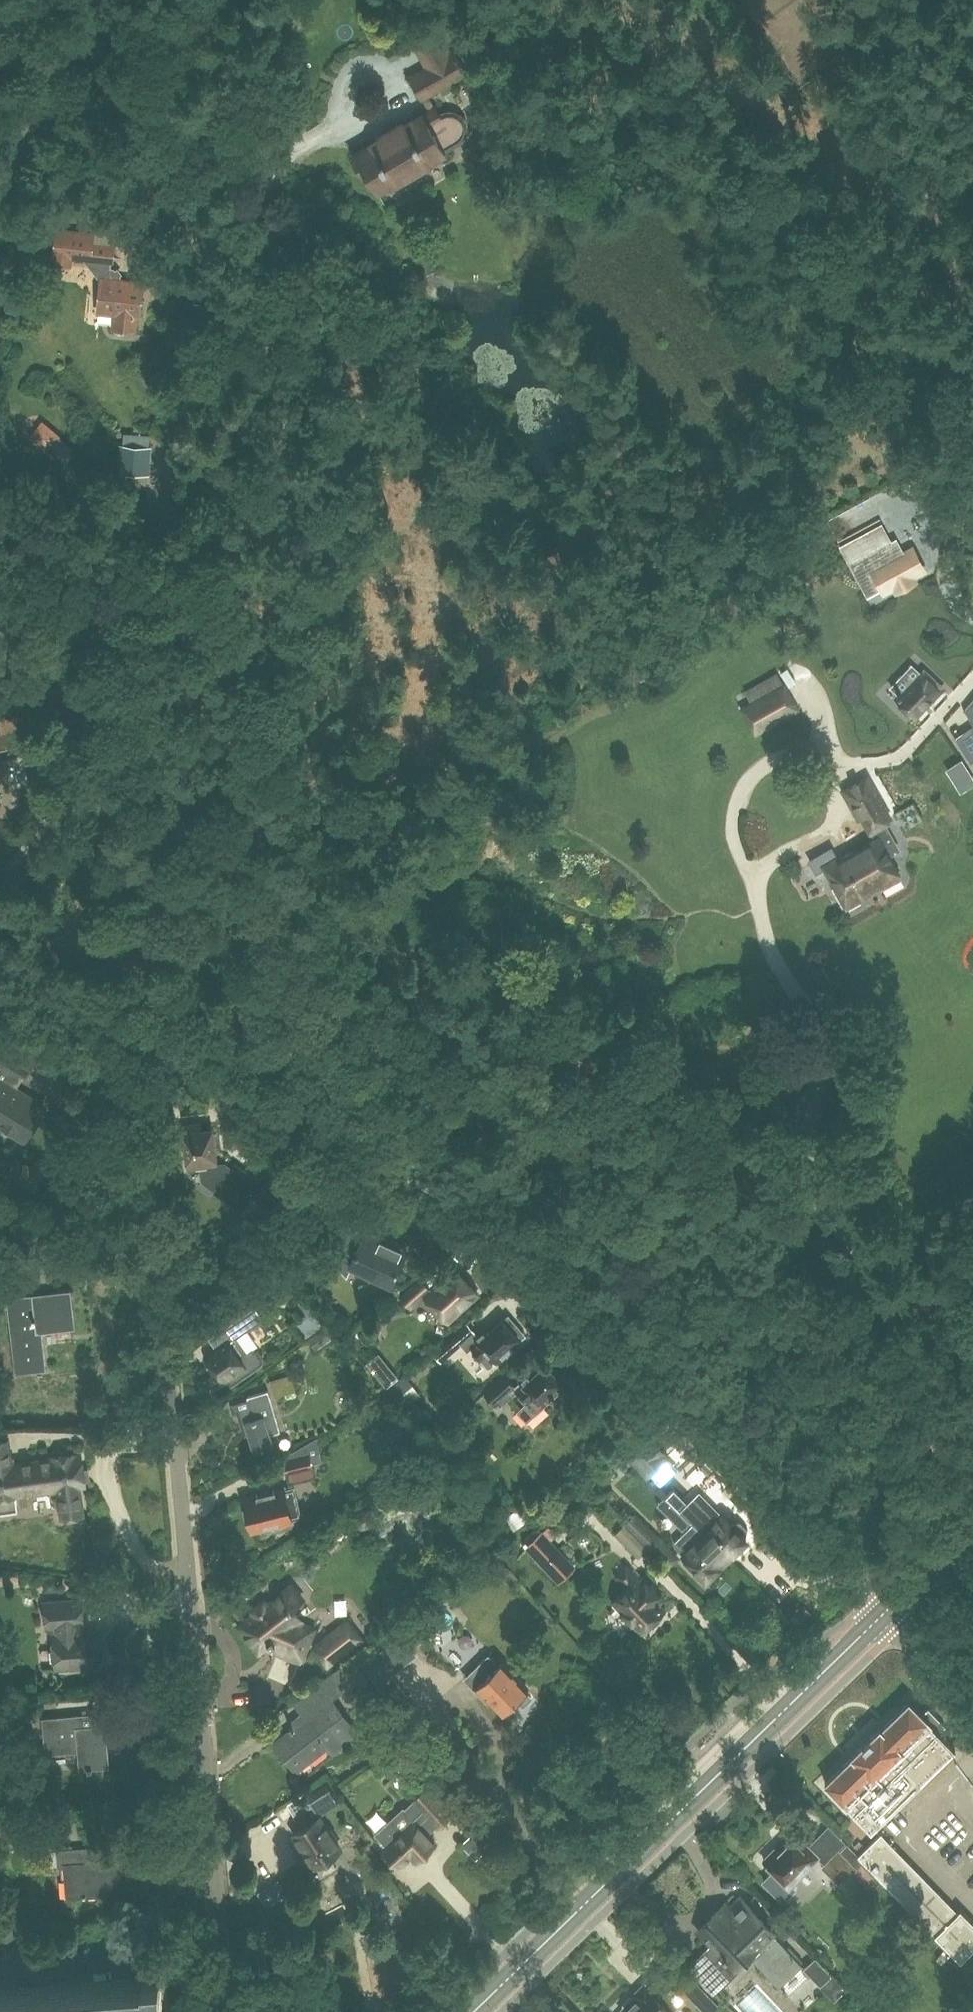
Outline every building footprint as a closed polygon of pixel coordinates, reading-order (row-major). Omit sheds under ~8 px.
[(429,110),(352,154),(363,174),(367,172),(378,190),(459,144),(462,140),(465,137),(467,132),(468,127),(467,122),(466,118),(463,114),(459,111),(454,109),(450,109),(445,110),(438,113),(429,96),(467,74),(452,47),(449,48),(438,28),(411,43),(425,67),(410,76),(429,110)] [(67,226),(67,243),(130,244),(131,233),(108,232),(108,226),(67,226)] [(144,279),(99,275),(96,313),(113,314),(111,329),(136,332),(138,317),(140,318),(144,279)] [(57,434),(58,433),(42,420),(31,434),(46,447),(52,440),(62,448),(67,442),(57,434)] [(151,445),(119,443),(117,473),(150,475),(151,445)] [(71,486),(52,476),(46,488),(64,498),(71,486)] [(872,538),(867,529),(839,545),(864,590),(876,584),(883,595),(925,572),(912,548),(885,562),(872,538)] [(940,686),(923,670),(921,671),(915,665),(923,656),(909,642),(879,672),(897,691),(895,693),(898,696),(896,698),(913,715),(940,686)] [(754,735),(801,710),(785,681),(783,682),(777,671),(744,689),(750,701),(739,707),(754,735)] [(963,710),(972,725),(972,698),(963,710)] [(31,753),(22,715),(0,720),(0,729),(1,732),(0,732),(0,760),(31,753)] [(957,737),(970,759),(972,757),(972,727),(957,737)] [(866,774),(840,790),(868,836),(872,833),(887,824),(894,820),(866,774)] [(875,838),(836,859),(835,857),(830,859),(829,858),(825,861),(825,862),(822,864),(845,905),(858,898),(856,894),(878,882),(881,886),(899,875),(888,857),(902,850),(887,824),(872,833),(875,838)] [(24,1139),(43,1107),(13,1088),(20,1076),(24,1078),(37,1056),(1,1034),(0,1036),(0,1125),(24,1139)] [(207,1112),(205,1098),(179,1101),(181,1115),(207,1112)] [(183,1127),(183,1133),(188,1169),(201,1168),(204,1168),(205,1176),(220,1187),(217,1191),(245,1213),(263,1188),(235,1166),(232,1170),(224,1164),(216,1165),(212,1129),(200,1131),(200,1124),(183,1127)] [(38,1185),(52,1161),(39,1153),(24,1177),(38,1185)] [(451,1245),(455,1235),(445,1230),(441,1240),(451,1245)] [(406,1250),(365,1231),(349,1265),(390,1285),(406,1250)] [(446,1272),(428,1288),(430,1289),(424,1295),(449,1322),(481,1293),(457,1267),(448,1275),(446,1272)] [(420,1278),(401,1295),(410,1306),(414,1303),(424,1295),(430,1289),(428,1288),(420,1278)] [(72,1328),(68,1290),(31,1294),(31,1295),(6,1298),(14,1373),(46,1370),(41,1331),(72,1328)] [(306,1299),(299,1303),(303,1312),(311,1308),(306,1299)] [(292,1323),(304,1339),(328,1321),(316,1305),(292,1323)] [(225,1376),(230,1384),(247,1372),(242,1364),(243,1364),(238,1358),(247,1352),(237,1337),(252,1327),(244,1314),(224,1328),(232,1340),(205,1358),(220,1380),(225,1376)] [(525,1335),(508,1315),(502,1320),(502,1319),(488,1331),(485,1329),(477,1336),(467,1323),(444,1343),(452,1352),(461,1344),(467,1351),(471,1347),(488,1367),(520,1340),(519,1339),(525,1335)] [(327,1324),(308,1338),(315,1349),(335,1335),(327,1324)] [(529,1372),(514,1386),(504,1375),(485,1393),(493,1402),(501,1395),(506,1401),(517,1390),(527,1400),(517,1410),(527,1421),(544,1405),(542,1403),(563,1384),(545,1363),(532,1375),(529,1372)] [(275,1397),(296,1390),(290,1373),(270,1380),(275,1397)] [(395,1398),(411,1384),(403,1374),(387,1388),(395,1398)] [(272,1443),(269,1433),(279,1430),(267,1390),(246,1396),(253,1418),(245,1420),(253,1449),(272,1443)] [(678,1468),(668,1457),(669,1457),(644,1430),(622,1450),(646,1477),(648,1476),(658,1486),(678,1468)] [(17,1508),(16,1495),(57,1490),(60,1517),(85,1515),(82,1486),(88,1486),(87,1479),(90,1478),(89,1467),(84,1467),(83,1451),(13,1459),(10,1437),(0,1438),(0,1510),(17,1508)] [(308,1454),(285,1459),(288,1471),(311,1466),(311,1463),(321,1460),(319,1452),(308,1454)] [(283,1488),(245,1498),(252,1529),(290,1520),(287,1505),(295,1503),(292,1490),(284,1492),(283,1488)] [(667,1497),(679,1509),(687,1502),(675,1489),(667,1497)] [(690,1520),(692,1523),(693,1523),(703,1534),(726,1558),(746,1539),(745,1538),(748,1528),(740,1520),(730,1522),(712,1505),(707,1504),(698,1512),(688,1501),(687,1502),(679,1509),(690,1520)] [(655,1553),(664,1544),(635,1513),(625,1522),(655,1553)] [(692,1523),(675,1540),(674,1545),(694,1566),(693,1569),(700,1576),(703,1575),(706,1578),(726,1558),(703,1534),(693,1523),(692,1523)] [(525,1547),(557,1581),(574,1566),(550,1541),(557,1534),(548,1525),(525,1547)] [(650,1624),(653,1625),(658,1620),(658,1617),(661,1614),(660,1613),(664,1608),(658,1602),(662,1598),(641,1576),(639,1578),(626,1565),(616,1575),(627,1586),(612,1600),(641,1631),(646,1626),(647,1627),(650,1624)] [(276,1647),(302,1658),(315,1628),(299,1621),(290,1610),(299,1603),(286,1587),(265,1603),(263,1600),(250,1609),(253,1613),(237,1625),(258,1653),(269,1644),(269,1643),(276,1646),(276,1647)] [(81,1599),(43,1602),(45,1627),(55,1626),(56,1634),(52,1634),(55,1668),(100,1664),(97,1630),(78,1632),(78,1624),(83,1623),(81,1599)] [(327,1667),(364,1638),(347,1616),(309,1646),(327,1667)] [(449,1641),(461,1654),(483,1633),(472,1621),(449,1641)] [(801,1635),(793,1627),(785,1635),(793,1643),(801,1635)] [(502,1713),(517,1699),(523,1705),(531,1697),(525,1691),(527,1689),(500,1662),(498,1664),(488,1654),(467,1675),(476,1685),(473,1687),(483,1697),(485,1695),(502,1713)] [(367,1655),(355,1665),(390,1709),(403,1699),(367,1655)] [(288,1726),(291,1730),(274,1743),(295,1770),(325,1747),(331,1754),(358,1733),(328,1695),(342,1684),(333,1673),(294,1704),(302,1715),(288,1726)] [(908,1701),(881,1728),(880,1727),(851,1754),(852,1755),(825,1782),(871,1830),(955,1748),(938,1731),(945,1725),(929,1707),(922,1714),(908,1701)] [(87,1769),(87,1770),(92,1770),(92,1768),(109,1767),(106,1726),(81,1728),(79,1714),(41,1717),(44,1752),(77,1749),(79,1770),(87,1769)] [(421,1760),(407,1740),(393,1750),(407,1770),(421,1760)] [(332,1792),(325,1783),(308,1794),(315,1804),(332,1792)] [(405,1815),(406,1816),(395,1826),(390,1820),(375,1834),(387,1847),(384,1850),(386,1852),(386,1856),(391,1862),(395,1862),(398,1865),(410,1853),(416,1860),(434,1843),(424,1831),(433,1823),(437,1827),(449,1816),(425,1789),(413,1800),(417,1804),(405,1815)] [(305,1851),(302,1853),(309,1863),(312,1861),(315,1865),(340,1849),(335,1841),(335,1835),(330,1828),(325,1826),(318,1815),(319,1815),(312,1805),(294,1816),(301,1827),(293,1832),(305,1851)] [(901,1805),(895,1814),(909,1823),(915,1813),(901,1805)] [(852,1872),(869,1888),(879,1878),(960,1959),(972,1947),(972,1921),(960,1907),(957,1910),(880,1832),(857,1855),(846,1844),(839,1851),(856,1869),(852,1872)] [(818,1856),(807,1845),(803,1850),(792,1839),(778,1853),(774,1848),(763,1859),(774,1870),(763,1881),(783,1900),(794,1888),(790,1884),(818,1856)] [(65,1880),(70,1880),(71,1897),(123,1893),(121,1859),(90,1862),(89,1847),(56,1850),(58,1867),(64,1866),(65,1880)] [(698,1928),(711,1943),(687,1965),(713,1993),(726,1981),(723,1978),(745,1957),(742,1954),(745,1951),(777,1985),(802,1963),(767,1926),(744,1901),(733,1912),(724,1903),(698,1928)] [(0,1916),(0,1940),(12,1939),(11,1926),(11,1915),(0,1916)] [(831,1973),(814,1956),(803,1967),(820,1985),(831,1973)] [(159,1974),(141,1975),(141,1978),(0,1989),(0,2011),(162,2011),(159,1974)] [(636,1995),(634,1997),(633,1996),(630,1996),(629,1996),(623,2002),(623,2006),(624,2007),(622,2009),(623,2011),(622,2011),(687,2011),(680,2005),(686,2000),(661,1974),(648,1987),(644,1984),(635,1993),(636,1995)] [(689,1974),(678,1984),(705,2011),(711,2011),(718,2004),(689,1974)]
